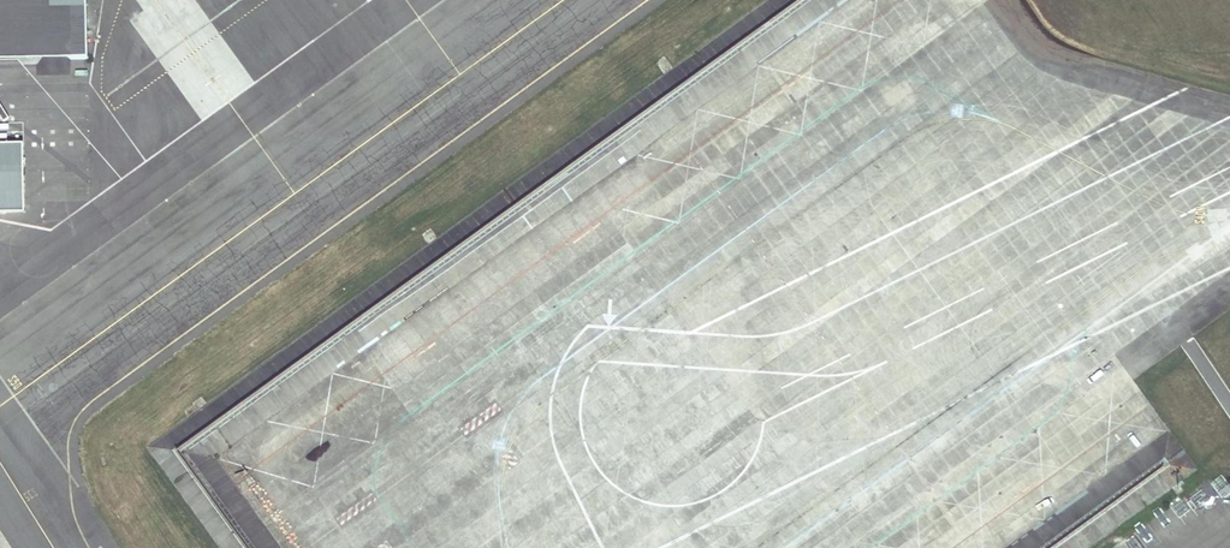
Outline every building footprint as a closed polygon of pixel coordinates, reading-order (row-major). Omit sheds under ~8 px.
[(79,55),(78,0),(0,0),(0,56),(79,55)]
